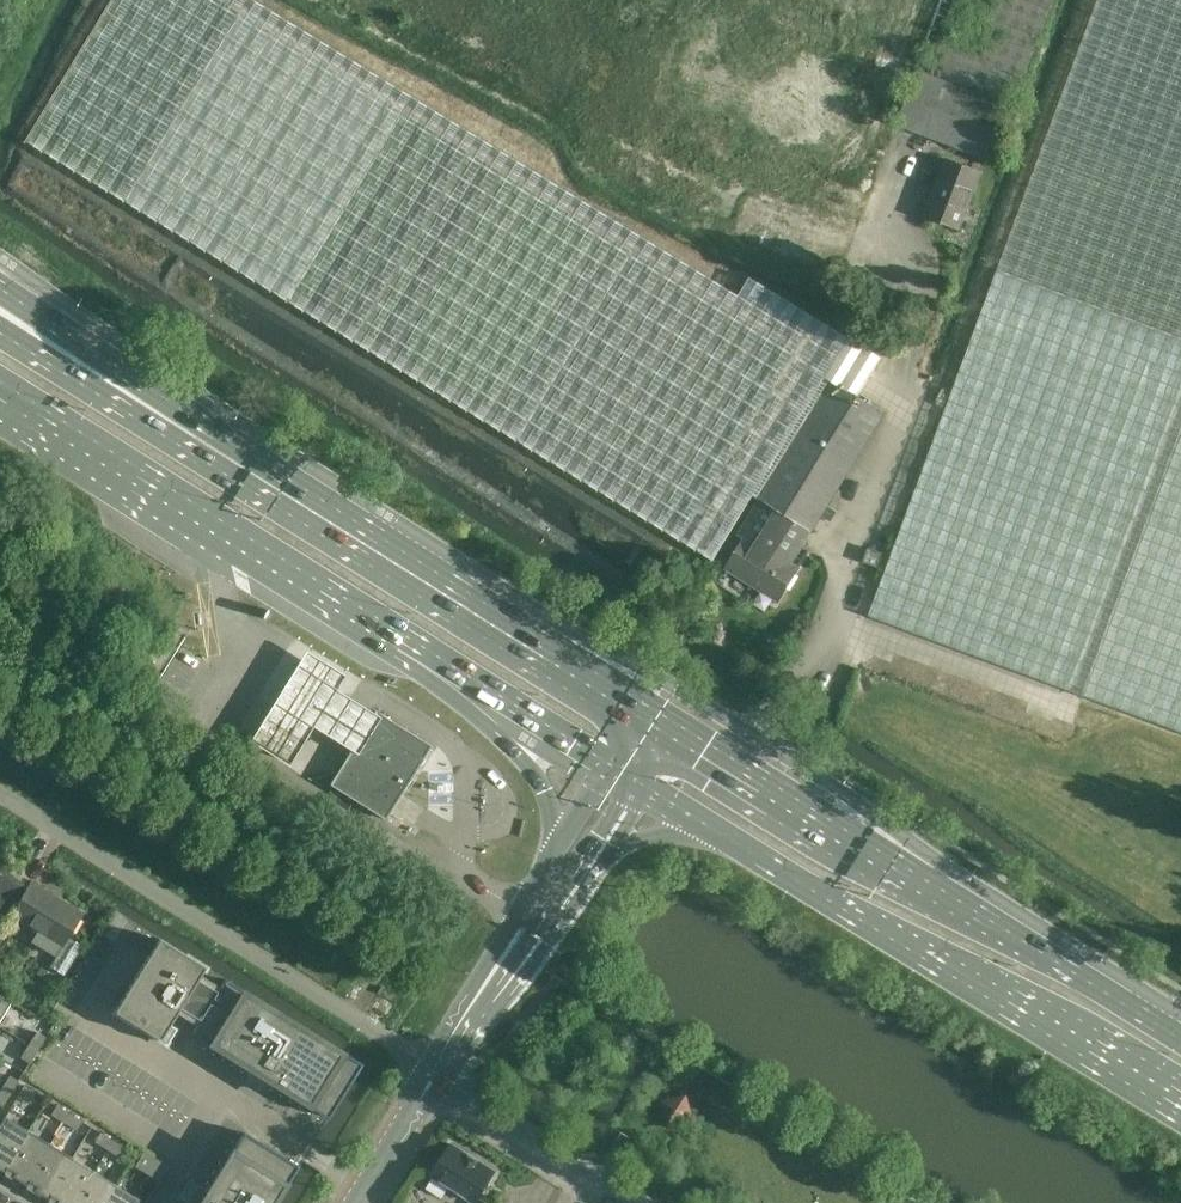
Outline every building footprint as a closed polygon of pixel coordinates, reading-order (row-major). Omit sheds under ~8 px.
[(856,342),(842,334),(749,278),(737,299),(732,296),(537,174),(269,8),(253,0),(109,0),(26,138),(480,413),(479,414),(714,560),(756,492),(761,495),(856,342)] [(915,70),(918,71),(1007,105),(1013,107),(1054,0),(941,0),(915,70)] [(1180,340),(1180,0),(1098,0),(997,271),(1180,340)] [(986,159),(994,139),(1007,105),(918,71),(914,82),(897,125),(986,159)] [(960,229),(981,172),(947,159),(926,216),(960,229)] [(997,271),(869,616),(1180,732),(1180,340),(997,271)] [(761,495),(758,499),(761,500),(812,532),(814,533),(823,518),(833,524),(839,513),(830,507),(886,417),(881,414),(864,404),(856,399),(882,357),(856,342),(761,495)] [(812,532),(761,500),(739,536),(744,540),(726,568),(756,586),(757,584),(780,598),(798,569),(791,566),(812,532)] [(868,549),(864,562),(877,567),(882,554),(868,549)] [(288,756),(311,717),(356,745),(379,708),(355,694),(335,681),(344,666),(305,641),(296,655),(275,690),(249,733),(288,756)] [(376,713),(375,714),(340,770),(335,778),(388,812),(394,803),(429,746),(415,737),(376,713)] [(26,888),(0,872),(0,927),(2,928),(10,915),(26,888)] [(66,938),(80,914),(29,883),(26,888),(10,915),(37,931),(29,943),(54,958),(61,946),(66,938)] [(68,938),(49,967),(63,976),(64,975),(81,946),(68,938)] [(264,1079),(268,1082),(327,1118),(361,1064),(224,979),(219,988),(199,976),(204,967),(158,938),(113,1011),(164,1043),(172,1030),(167,1027),(175,1014),(195,1027),(191,1034),(253,1073),(255,1082),(264,1079)] [(10,1002),(0,995),(0,1019),(10,1002)] [(28,1045),(37,1050),(45,1037),(36,1032),(28,1045)] [(37,1050),(28,1045),(20,1057),(29,1063),(37,1050)] [(1,1088),(10,1094),(18,1081),(9,1076),(1,1088)] [(36,1093),(24,1085),(18,1094),(31,1102),(36,1093)] [(1,1088),(0,1090),(0,1106),(2,1107),(10,1094),(1,1088)] [(692,1119),(686,1095),(663,1101),(668,1124),(692,1119)] [(63,1122),(68,1113),(56,1106),(50,1114),(63,1122)] [(68,1113),(63,1122),(76,1130),(81,1121),(68,1113)] [(4,1116),(0,1124),(0,1170),(4,1172),(6,1168),(5,1168),(28,1131),(4,1116)] [(49,1144),(28,1131),(5,1168),(6,1168),(13,1173),(11,1177),(26,1186),(28,1182),(27,1181),(49,1144)] [(297,1166),(243,1132),(204,1195),(195,1197),(197,1202),(274,1202),(297,1166)] [(107,1149),(112,1141),(100,1133),(94,1142),(107,1149)] [(112,1141),(107,1149),(120,1157),(125,1148),(112,1141)] [(71,1158),(49,1144),(27,1181),(28,1182),(35,1187),(33,1190),(48,1199),(50,1196),(49,1195),(71,1158)] [(433,1175),(434,1176),(427,1188),(442,1198),(450,1186),(476,1202),(495,1171),(452,1144),(433,1175)] [(167,1167),(143,1152),(133,1167),(158,1183),(167,1167)] [(71,1158),(49,1195),(50,1196),(57,1200),(56,1202),(74,1202),(93,1171),(71,1158)] [(93,1171),(74,1202),(104,1202),(115,1185),(93,1171)] [(138,1199),(115,1185),(104,1202),(136,1202),(138,1199)]
